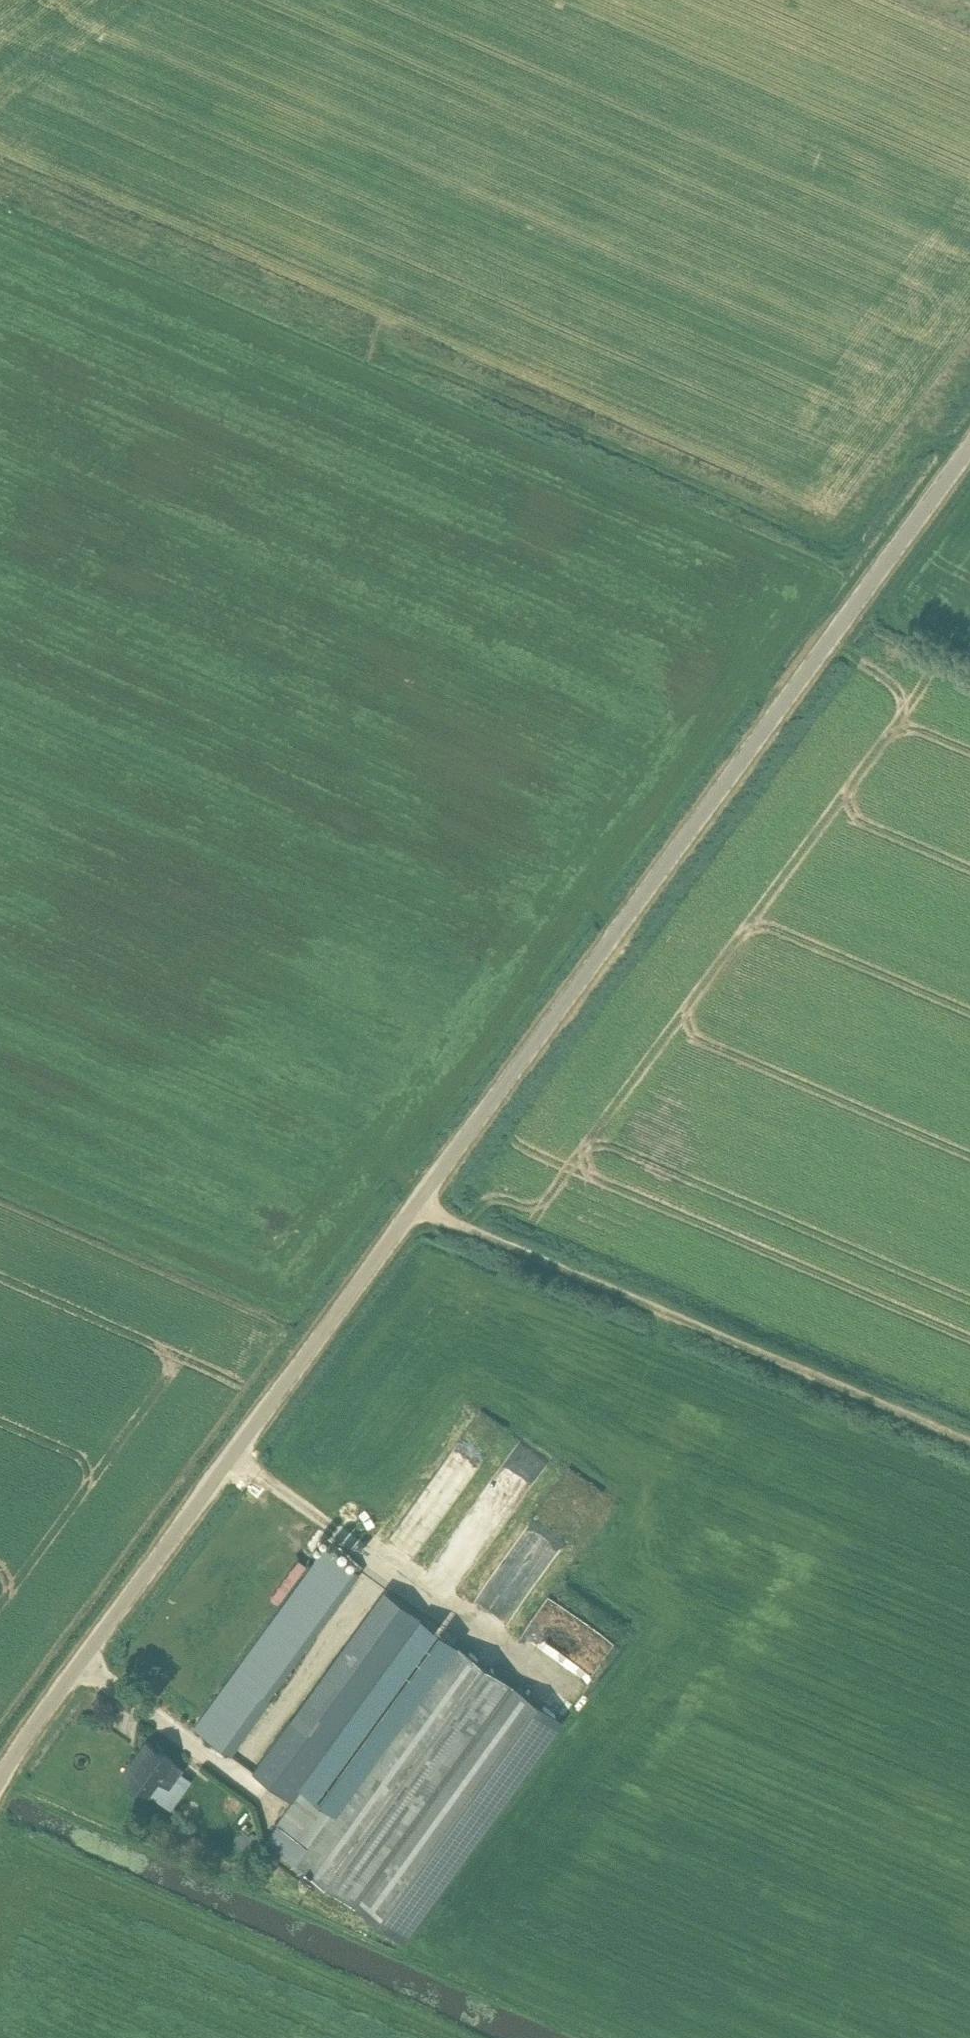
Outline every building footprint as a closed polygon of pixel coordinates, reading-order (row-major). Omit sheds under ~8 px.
[(194,1728),(231,1754),(362,1573),(326,1547),(194,1728)] [(386,1589),(254,1770),(294,1799),(297,1802),(306,1790),(323,1802),(447,1634),(386,1589)] [(289,1826),(274,1846),(405,1942),(565,1722),(455,1642),(333,1810),(323,1802),(306,1790),(297,1802),(294,1799),(279,1820),(289,1826)] [(122,1774),(149,1793),(149,1792),(171,1808),(192,1780),(180,1771),(183,1768),(172,1760),(173,1759),(147,1740),(122,1774)]
